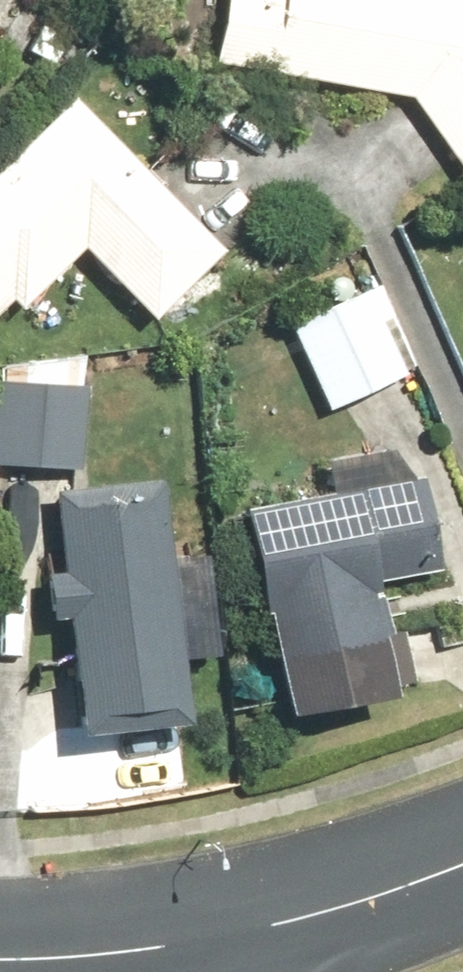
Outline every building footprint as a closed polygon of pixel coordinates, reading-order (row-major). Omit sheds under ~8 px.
[(212,65),(412,101),(462,174),(462,173),(462,0),(224,0),(212,65)] [(74,98),(0,169),(0,319),(6,313),(12,319),(84,251),(152,322),(223,254),(74,98)] [(366,280),(290,313),(328,401),(405,367),(366,280)] [(78,471),(81,389),(0,386),(0,469),(78,471)] [(65,626),(75,741),(188,730),(165,481),(52,492),(60,574),(46,575),(51,627),(65,626)] [(249,510),(284,720),(396,701),(394,690),(416,686),(407,631),(385,634),(377,585),(440,574),(424,481),(249,510)]
